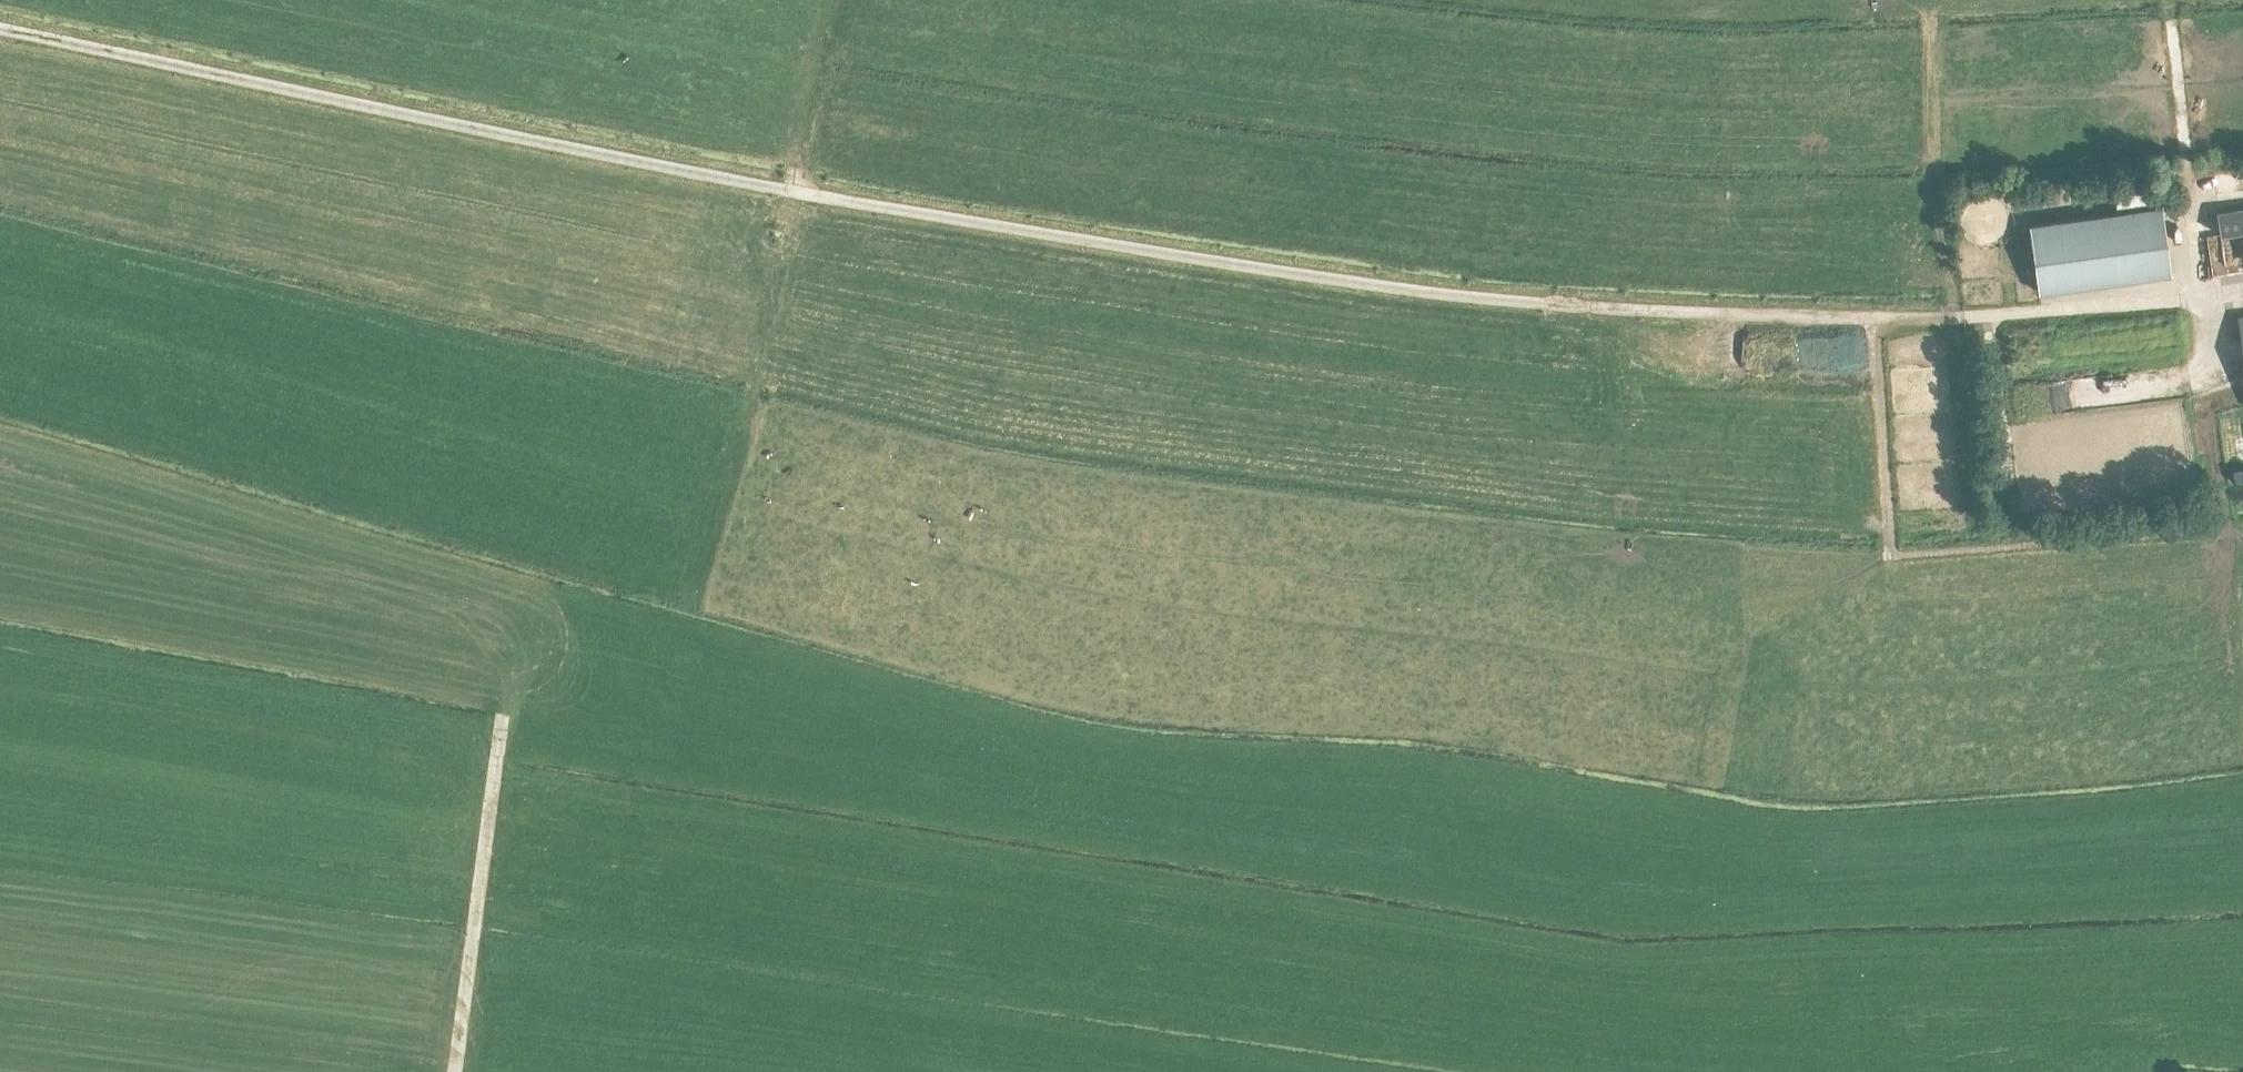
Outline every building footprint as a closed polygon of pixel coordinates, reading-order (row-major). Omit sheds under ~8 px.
[(2171,278),(2161,209),(2029,229),(2039,297),(2171,278)] [(2222,213),(2225,235),(2242,232),(2242,210),(2222,213)]
